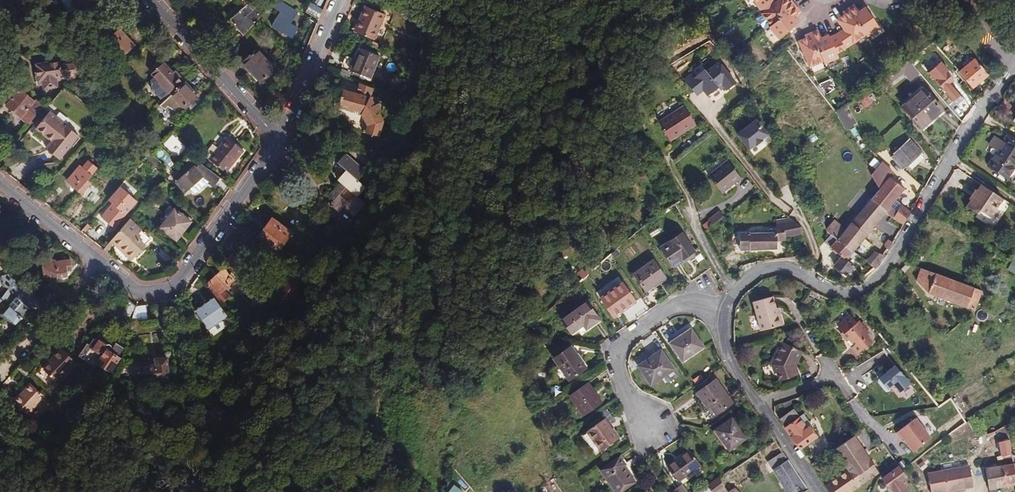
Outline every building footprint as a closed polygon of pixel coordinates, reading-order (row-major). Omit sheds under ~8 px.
[(67,14),(95,0),(61,0),(67,14)] [(266,0),(245,0),(249,4),(245,7),(229,20),(243,36),(257,21),(270,5),(266,0)] [(272,26),(292,38),(298,28),(289,23),(297,11),(279,0),(275,0),(270,5),(280,12),(272,26)] [(759,9),(775,0),(754,0),(759,9)] [(759,9),(762,13),(777,0),(775,0),(759,9)] [(770,26),(780,38),(799,22),(794,16),(801,10),(792,0),(790,0),(789,1),(786,3),(784,0),(777,0),(762,13),(772,25),(770,26)] [(319,20),(323,10),(312,3),(306,13),(319,20)] [(807,67),(822,61),(823,63),(837,58),(835,53),(845,49),(866,35),(867,36),(879,28),(865,7),(859,12),(854,4),(842,12),(846,18),(848,21),(841,26),(845,31),(847,34),(837,37),(836,34),(829,37),(828,35),(820,37),(817,29),(804,34),(805,37),(806,40),(798,43),(807,67)] [(359,20),(362,21),(356,33),(374,40),(385,15),(365,6),(359,20)] [(762,14),(758,18),(765,28),(770,25),(762,14)] [(354,32),(356,33),(362,21),(359,20),(354,32)] [(146,29),(140,23),(131,32),(137,38),(146,29)] [(943,36),(948,42),(956,36),(951,29),(943,36)] [(134,46),(119,30),(105,42),(120,59),(134,46)] [(380,56),(360,48),(355,60),(350,71),(371,79),(380,56)] [(257,49),(243,62),(256,76),(255,77),(261,83),(276,69),(257,49)] [(341,67),(350,71),(355,60),(346,56),(341,67)] [(973,88),(989,75),(975,58),(959,72),(973,88)] [(909,75),(917,70),(908,60),(902,65),(907,71),(909,75)] [(940,60),(927,73),(955,100),(962,93),(951,83),(957,77),(940,60)] [(170,95),(184,82),(165,62),(160,67),(152,74),(154,77),(151,80),(150,87),(161,99),(168,92),(170,95)] [(243,62),(242,63),(255,77),(256,76),(243,62)] [(713,103),(736,85),(718,62),(705,71),(702,67),(683,80),(696,98),(703,93),(713,103)] [(56,78),(74,76),(79,72),(78,66),(73,64),(57,67),(56,63),(35,66),(37,81),(43,80),(44,89),(57,87),(56,78)] [(149,70),(152,74),(160,67),(157,64),(149,70)] [(890,73),(895,79),(907,71),(902,65),(890,73)] [(882,89),(895,79),(890,73),(877,82),(882,89)] [(196,91),(186,80),(184,82),(170,95),(158,106),(157,107),(166,111),(168,108),(177,113),(183,108),(184,110),(198,97),(194,93),(196,91)] [(373,88),(360,83),(356,96),(355,94),(343,90),(338,107),(362,114),(366,121),(363,132),(378,137),(383,121),(379,114),(382,108),(382,107),(380,105),(379,104),(378,104),(377,104),(374,105),(370,98),(373,88)] [(12,98),(6,105),(28,125),(42,108),(19,88),(17,86),(14,89),(9,96),(12,98)] [(930,122),(943,110),(924,87),(902,106),(922,129),(930,122)] [(158,106),(170,95),(168,92),(161,99),(156,104),(158,106)] [(658,122),(670,141),(696,124),(684,105),(658,122)] [(54,106),(50,112),(79,136),(83,130),(54,106)] [(846,130),(856,124),(845,106),(836,112),(846,130)] [(50,112),(37,128),(47,137),(50,133),(55,138),(53,141),(46,148),(59,159),(79,136),(50,112)] [(773,142),(755,120),(737,135),(755,157),(773,142)] [(299,130),(311,134),(314,126),(303,122),(299,130)] [(924,132),(933,124),(930,122),(922,129),(924,132)] [(50,133),(47,137),(53,141),(55,138),(50,133)] [(1008,179),(1014,167),(1014,141),(1007,135),(987,165),(1008,179)] [(218,148),(208,159),(226,174),(244,151),(227,137),(218,148)] [(891,157),(902,170),(908,165),(920,153),(922,152),(910,139),(891,157)] [(213,144),(203,155),(208,159),(218,148),(213,144)] [(163,165),(150,152),(146,157),(159,169),(163,165)] [(920,153),(908,165),(912,169),(924,158),(920,153)] [(340,183),(328,196),(334,201),(330,205),(338,212),(342,207),(353,216),(364,203),(358,197),(366,188),(358,180),(365,173),(365,170),(346,154),(344,155),(337,163),(346,170),(337,181),(340,183)] [(382,169),(384,159),(375,157),(373,166),(382,169)] [(78,191),(85,183),(97,169),(88,161),(82,168),(80,165),(66,181),(78,191)] [(727,161),(708,176),(722,193),(741,178),(727,161)] [(871,175),(879,189),(890,177),(893,171),(882,161),(871,175)] [(172,178),(185,193),(203,177),(209,182),(215,186),(220,178),(200,164),(196,168),(191,162),(172,178)] [(196,193),(209,182),(203,177),(190,189),(194,193),(196,193)] [(872,199),(886,210),(895,200),(904,188),(890,177),(879,189),(872,199)] [(137,200),(120,186),(108,200),(112,204),(101,217),(114,228),(125,215),(125,214),(137,200)] [(990,218),(1003,198),(984,186),(980,192),(978,190),(971,200),(967,206),(977,213),(979,210),(990,218)] [(837,239),(853,252),(875,226),(885,213),(884,213),(886,210),(872,199),(845,230),(826,215),(821,220),(825,230),(830,234),(835,238),(837,239)] [(885,213),(892,218),(901,205),(895,200),(886,210),(884,213),(885,213)] [(901,205),(892,218),(903,225),(911,212),(901,205)] [(191,222),(174,209),(159,228),(176,241),(191,222)] [(875,226),(881,231),(892,218),(885,213),(875,226)] [(258,237),(278,251),(292,233),(272,218),(258,237)] [(739,233),(740,250),(778,248),(777,241),(786,240),(785,237),(802,234),(799,225),(792,220),(789,218),(776,219),(776,228),(767,229),(767,233),(750,234),(750,233),(739,233)] [(136,254),(150,240),(129,219),(112,239),(127,254),(131,249),(136,254)] [(660,248),(673,266),(682,259),(695,251),(682,233),(660,248)] [(829,246),(835,238),(830,234),(824,242),(829,246)] [(856,254),(853,252),(837,239),(835,238),(829,246),(841,255),(834,265),(848,275),(855,266),(850,262),(856,254)] [(884,246),(888,250),(893,243),(888,239),(885,243),(884,246)] [(127,254),(132,259),(136,254),(131,249),(127,254)] [(695,251),(682,259),(684,262),(696,253),(695,251)] [(865,261),(875,269),(884,256),(874,252),(865,261)] [(232,253),(222,263),(238,277),(247,267),(232,253)] [(42,267),(46,266),(47,276),(47,281),(59,279),(58,278),(68,277),(67,271),(72,270),(70,259),(57,261),(56,261),(48,257),(41,258),(42,267)] [(633,274),(646,292),(666,278),(653,260),(633,274)] [(982,291),(921,268),(917,281),(928,293),(975,310),(982,291)] [(235,281),(223,269),(208,283),(210,285),(207,288),(214,298),(220,306),(229,298),(224,292),(235,281)] [(306,284),(291,272),(275,293),(282,299),(279,303),(287,309),(306,284)] [(16,280),(9,274),(6,275),(14,283),(16,280)] [(6,275),(0,276),(0,278),(3,287),(6,290),(0,296),(0,316),(13,328),(33,305),(38,300),(16,280),(14,283),(6,275)] [(52,281),(46,287),(56,296),(61,290),(52,281)] [(623,283),(600,299),(613,317),(636,301),(623,283)] [(752,302),(760,331),(783,325),(779,307),(776,308),(773,296),(752,302)] [(214,298),(196,311),(209,329),(227,316),(220,306),(214,298)] [(38,300),(33,305),(41,314),(47,308),(38,300)] [(136,306),(128,300),(123,317),(132,319),(136,306)] [(166,314),(176,312),(174,301),(164,302),(166,314)] [(561,320),(571,334),(583,325),(586,330),(600,320),(586,301),(561,320)] [(149,318),(147,304),(136,306),(132,319),(131,321),(149,318)] [(851,347),(857,355),(872,342),(867,335),(869,333),(859,321),(856,323),(850,315),(837,326),(842,332),(841,334),(847,341),(849,339),(854,345),(851,347)] [(669,343),(682,362),(704,347),(691,328),(669,343)] [(110,372),(120,358),(117,356),(109,350),(111,348),(112,346),(111,344),(110,342),(107,343),(106,345),(99,340),(95,340),(91,346),(87,344),(79,356),(95,368),(98,364),(110,372)] [(779,381),(798,374),(795,366),(802,351),(782,342),(772,361),(777,373),(779,381)] [(111,348),(109,350),(117,356),(122,349),(115,345),(112,349),(111,348)] [(571,345),(553,358),(569,380),(587,367),(571,345)] [(77,364),(61,348),(51,358),(53,359),(37,376),(53,391),(68,374),(67,373),(77,364)] [(637,366),(651,385),(674,369),(661,350),(637,366)] [(881,374),(894,365),(884,350),(872,358),(880,371),(880,372),(881,374)] [(169,381),(167,358),(155,359),(155,365),(138,367),(139,382),(156,380),(156,382),(169,381)] [(21,363),(15,369),(25,378),(31,372),(21,363)] [(895,364),(878,379),(889,390),(894,385),(901,392),(912,382),(895,364)] [(716,415),(733,402),(716,379),(696,393),(707,408),(709,406),(716,415)] [(569,395),(584,416),(602,403),(587,382),(569,395)] [(30,383),(13,402),(28,416),(46,397),(30,383)] [(197,406),(193,397),(188,399),(192,408),(197,406)] [(950,397),(944,401),(958,425),(964,420),(950,397)] [(800,450),(818,438),(809,425),(806,428),(799,417),(800,416),(794,408),(778,419),(800,450)] [(806,428),(809,425),(811,424),(803,414),(800,416),(799,417),(806,428)] [(897,432),(914,452),(932,436),(915,416),(897,432)] [(189,423),(179,417),(177,421),(186,427),(189,423)] [(619,439),(603,418),(586,431),(587,432),(596,445),(601,452),(619,439)] [(746,438),(732,418),(714,430),(729,451),(746,438)] [(874,448),(863,429),(856,433),(867,451),(874,448)] [(591,448),(596,445),(587,432),(582,436),(591,448)] [(847,470),(825,485),(829,491),(850,491),(879,472),(868,456),(854,435),(834,449),(847,470)] [(985,435),(979,438),(981,445),(988,442),(986,439),(985,435)] [(1001,456),(1012,454),(1009,440),(998,442),(1001,456)] [(54,446),(49,456),(55,459),(59,449),(54,446)] [(701,466),(689,449),(667,466),(678,482),(701,466)] [(636,481),(624,465),(626,464),(620,456),(600,470),(615,491),(621,491),(636,481)] [(808,489),(788,460),(773,469),(786,491),(810,491),(808,489)] [(1014,485),(1014,470),(1014,463),(985,468),(989,489),(1014,485)] [(900,480),(906,475),(902,470),(899,466),(882,478),(889,488),(890,487),(894,491),(908,491),(900,480)] [(927,473),(930,491),(944,491),(952,491),(964,489),(972,487),(968,466),(927,473)] [(717,477),(707,485),(711,491),(720,491),(721,491),(727,491),(718,478),(717,477)]
